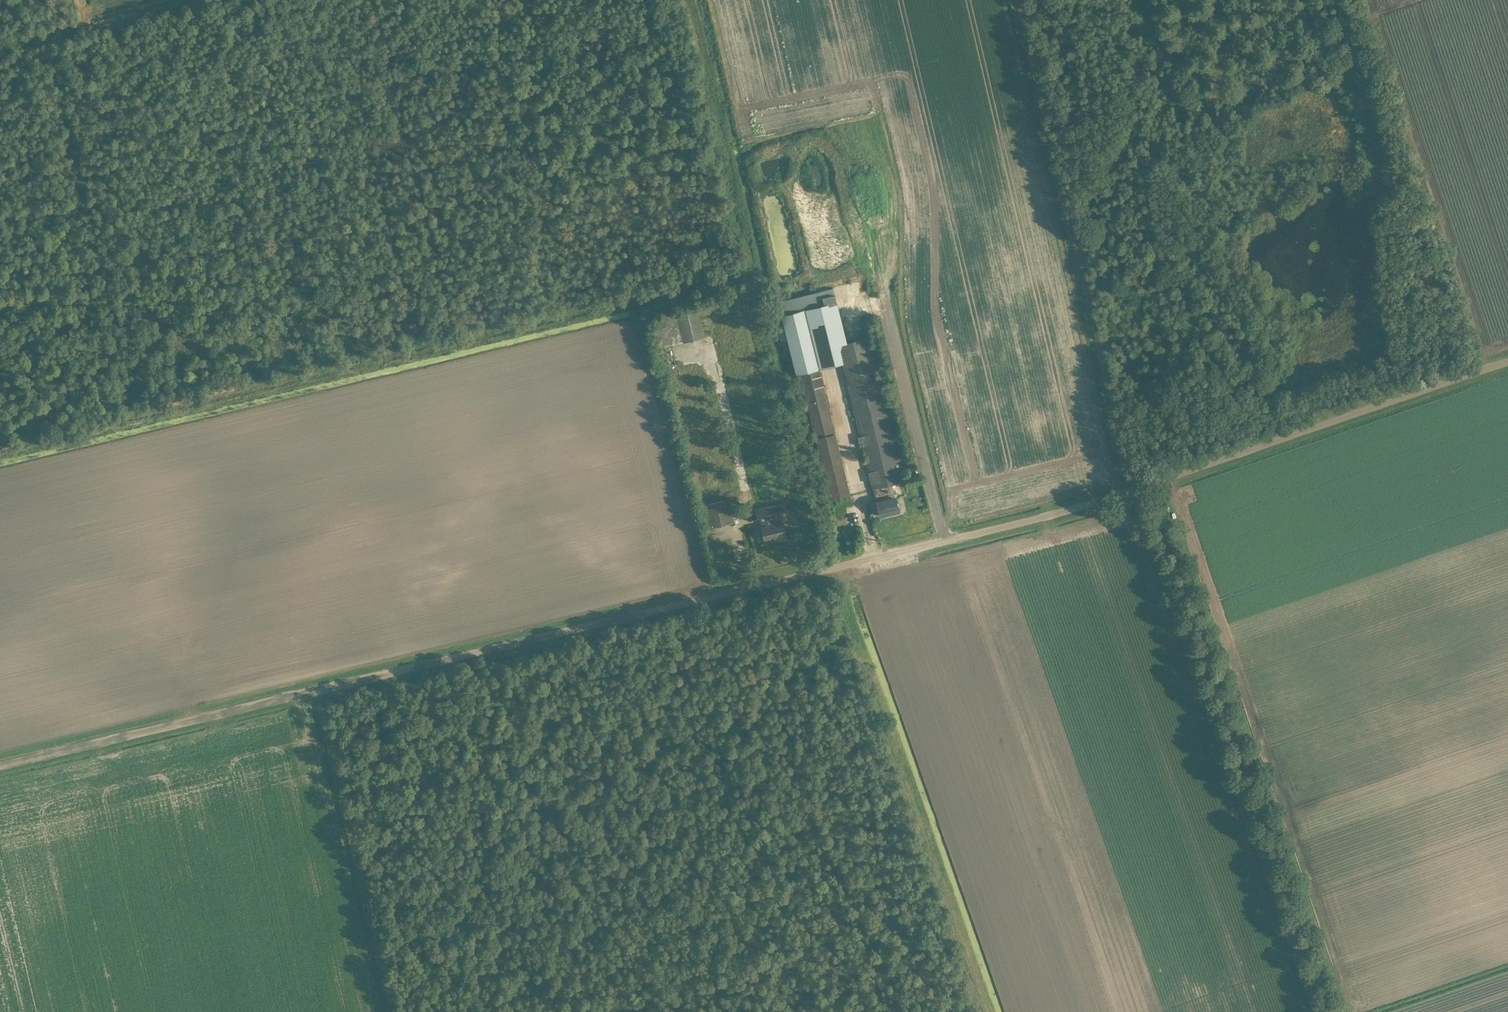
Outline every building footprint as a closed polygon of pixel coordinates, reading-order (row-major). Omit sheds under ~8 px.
[(800,373),(810,414),(829,409),(819,368),(814,348),(807,319),(834,312),(839,311),(833,288),(827,289),(816,292),(779,301),(772,302),(771,303),(780,341),(782,341),(787,340),(796,374),(800,373)] [(677,313),(684,342),(704,337),(698,308),(677,313)] [(838,343),(874,495),(893,490),(892,484),(903,482),(867,336),(838,343)] [(830,499),(850,495),(835,433),(815,438),(830,499)] [(878,509),(878,511),(880,515),(899,511),(896,497),(899,496),(898,493),(894,494),(893,490),(874,495),(876,501),(876,502),(874,503),(876,509),(878,509)] [(704,505),(704,507),(707,519),(709,529),(735,523),(734,518),(737,517),(735,509),(732,510),(731,506),(729,497),(725,498),(726,499),(703,504),(704,505)] [(762,527),(761,527),(765,542),(777,539),(778,540),(786,538),(783,522),(780,512),(787,510),(787,508),(785,502),(755,509),(757,517),(759,516),(762,527)]
